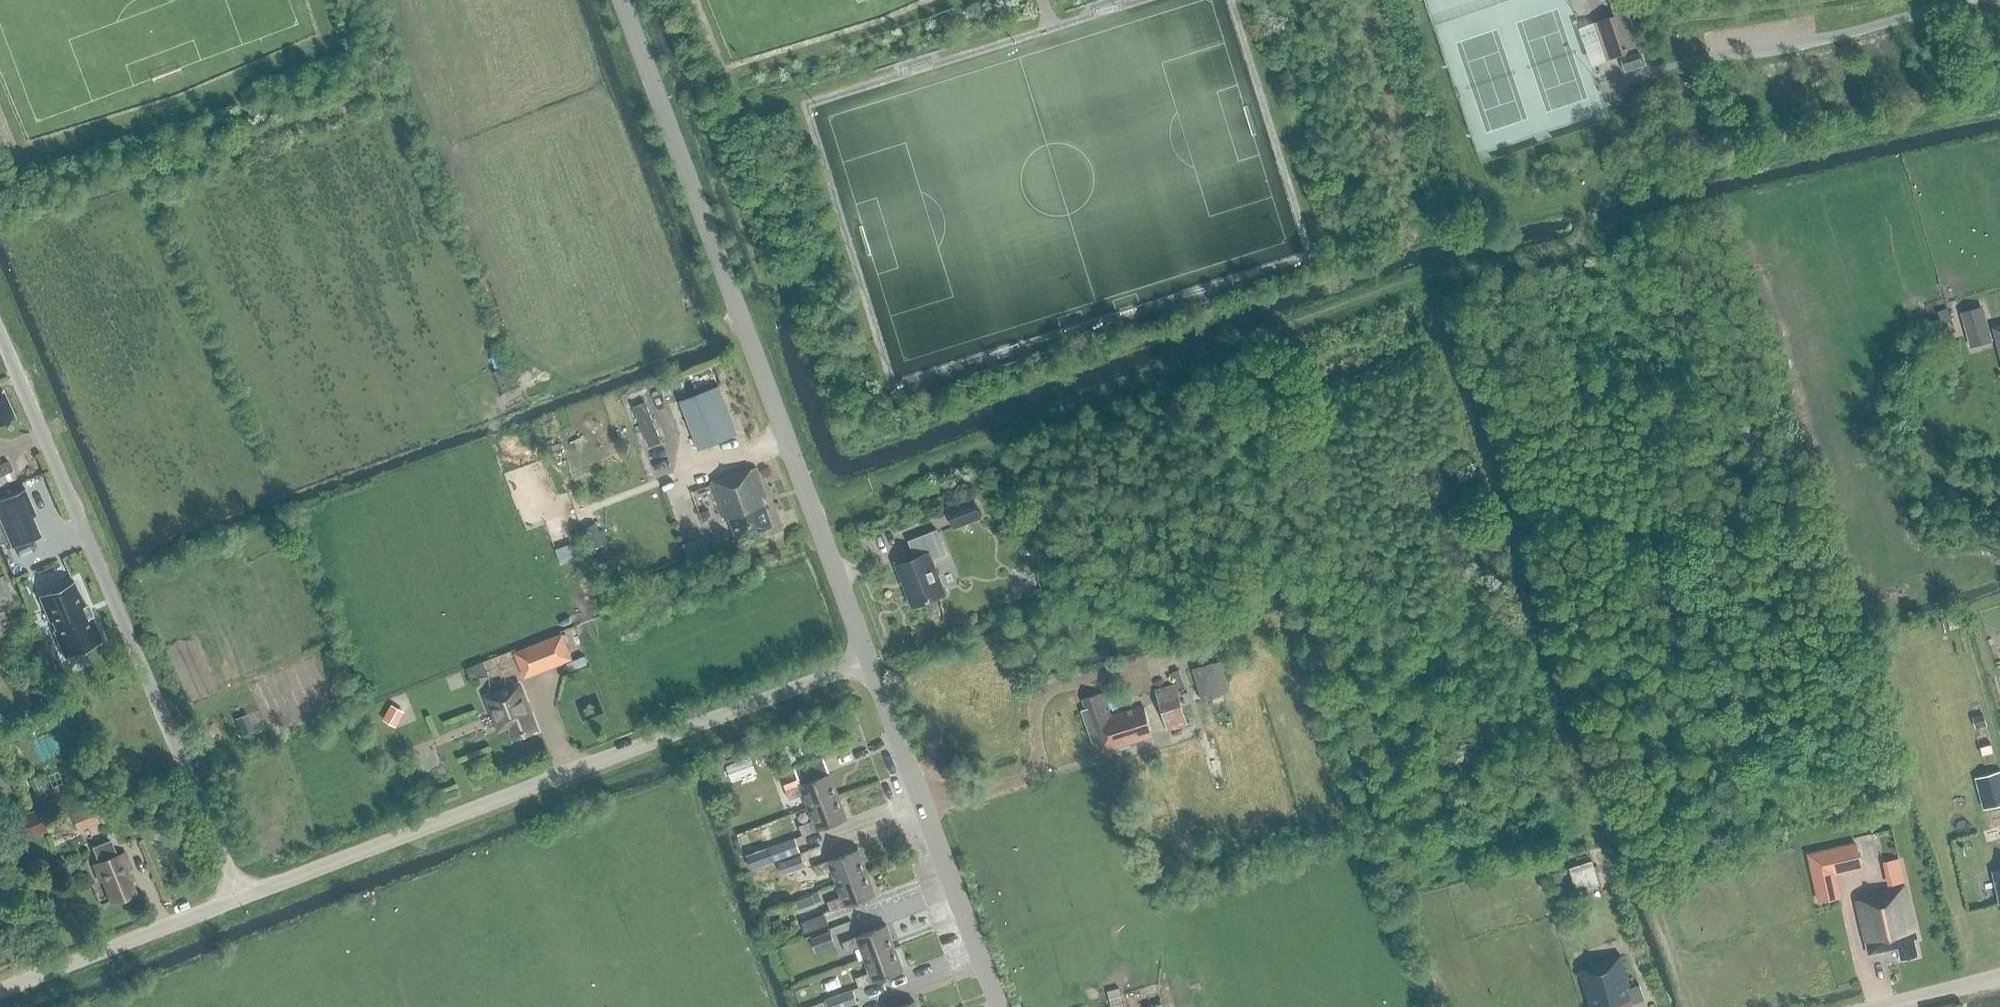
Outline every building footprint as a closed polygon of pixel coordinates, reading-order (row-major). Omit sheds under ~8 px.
[(1620,58),(1626,75),(1646,69),(1625,4),(1613,8),(1616,20),(1594,27),(1606,63),(1620,58)] [(1970,348),(1993,342),(1983,306),(1961,312),(1970,348)] [(680,396),(697,448),(737,435),(721,384),(680,396)] [(14,417),(2,389),(0,390),(0,423),(14,417)] [(579,437),(569,442),(573,450),(583,446),(579,437)] [(16,479),(7,461),(0,464),(0,486),(16,479)] [(740,473),(739,471),(710,481),(724,521),(729,519),(736,539),(772,526),(762,498),(766,496),(756,468),(740,473)] [(946,508),(954,529),(982,518),(973,496),(946,508)] [(934,501),(889,518),(895,533),(940,517),(934,501)] [(32,505),(0,518),(0,523),(11,549),(18,565),(48,553),(40,533),(43,532),(32,505)] [(580,529),(588,550),(608,542),(603,530),(599,531),(596,524),(580,529)] [(897,563),(911,605),(943,595),(930,558),(945,554),(937,530),(910,540),(915,557),(897,563)] [(12,600),(6,574),(0,576),(0,603),(12,600)] [(86,604),(84,605),(74,581),(71,582),(72,585),(52,593),(51,591),(38,596),(49,623),(52,622),(56,630),(53,631),(64,658),(67,657),(66,654),(67,654),(66,653),(65,653),(64,650),(84,641),(87,648),(103,641),(92,616),(93,615),(92,613),(87,615),(84,607),(87,606),(86,604)] [(515,654),(524,676),(569,658),(560,636),(515,654)] [(1221,661),(1195,669),(1203,698),(1229,691),(1221,661)] [(535,730),(517,685),(486,698),(498,730),(508,726),(513,738),(535,730)] [(1155,691),(1167,729),(1186,723),(1174,685),(1155,691)] [(1080,711),(1095,754),(1152,735),(1141,705),(1111,715),(1103,691),(1081,699),(1085,710),(1080,711)] [(391,705),(383,720),(395,727),(404,712),(391,705)] [(807,763),(793,768),(797,779),(799,784),(813,779),(807,763)] [(803,794),(808,807),(837,796),(829,773),(813,779),(799,784),(784,790),(788,799),(803,794)] [(1982,793),(1986,809),(1999,805),(1999,788),(1982,793)] [(837,796),(808,807),(813,820),(798,826),(802,836),(846,819),(837,796)] [(70,814),(76,828),(96,819),(91,805),(70,814)] [(16,844),(47,831),(38,808),(6,821),(16,844)] [(766,848),(771,861),(798,851),(794,838),(766,848)] [(116,855),(111,840),(92,848),(97,862),(91,864),(98,882),(102,880),(109,900),(133,891),(126,871),(131,869),(124,852),(116,855)] [(1814,878),(1861,868),(1855,844),(1808,855),(1814,878)] [(831,870),(836,883),(865,872),(857,849),(812,865),(816,875),(831,870)] [(799,855),(781,862),(762,869),(766,880),(803,867),(799,855)] [(1569,869),(1577,892),(1599,885),(1592,861),(1569,869)] [(865,872),(836,883),(840,897),(826,902),(829,911),(874,895),(865,872)] [(1916,940),(1905,886),(1873,893),(1874,898),(1855,902),(1867,956),(1897,949),(1900,961),(1917,957),(1913,940),(1916,940)] [(811,895),(795,901),(798,910),(815,904),(811,895)] [(800,922),(804,933),(827,925),(823,914),(800,922)] [(859,946),(864,960),(893,948),(885,925),(840,941),(844,952),(859,946)] [(831,931),(810,937),(814,952),(835,945),(831,931)] [(893,948),(864,960),(869,973),(854,978),(858,988),(902,972),(893,948)] [(1578,971),(1588,1006),(1631,1006),(1630,1005),(1643,1001),(1639,986),(1630,988),(1620,955),(1592,962),(1593,967),(1578,971)] [(827,1006),(844,1006),(856,1003),(851,990),(824,1001),(827,1006)]
